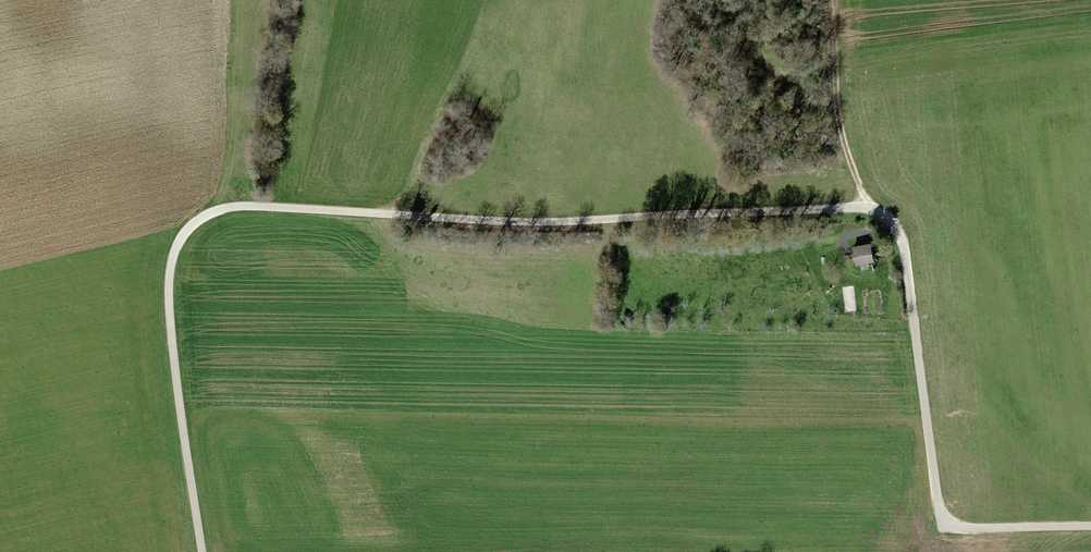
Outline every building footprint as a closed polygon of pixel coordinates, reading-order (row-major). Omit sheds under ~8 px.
[(869,242),(855,246),(859,263),(874,259),(869,242)]
